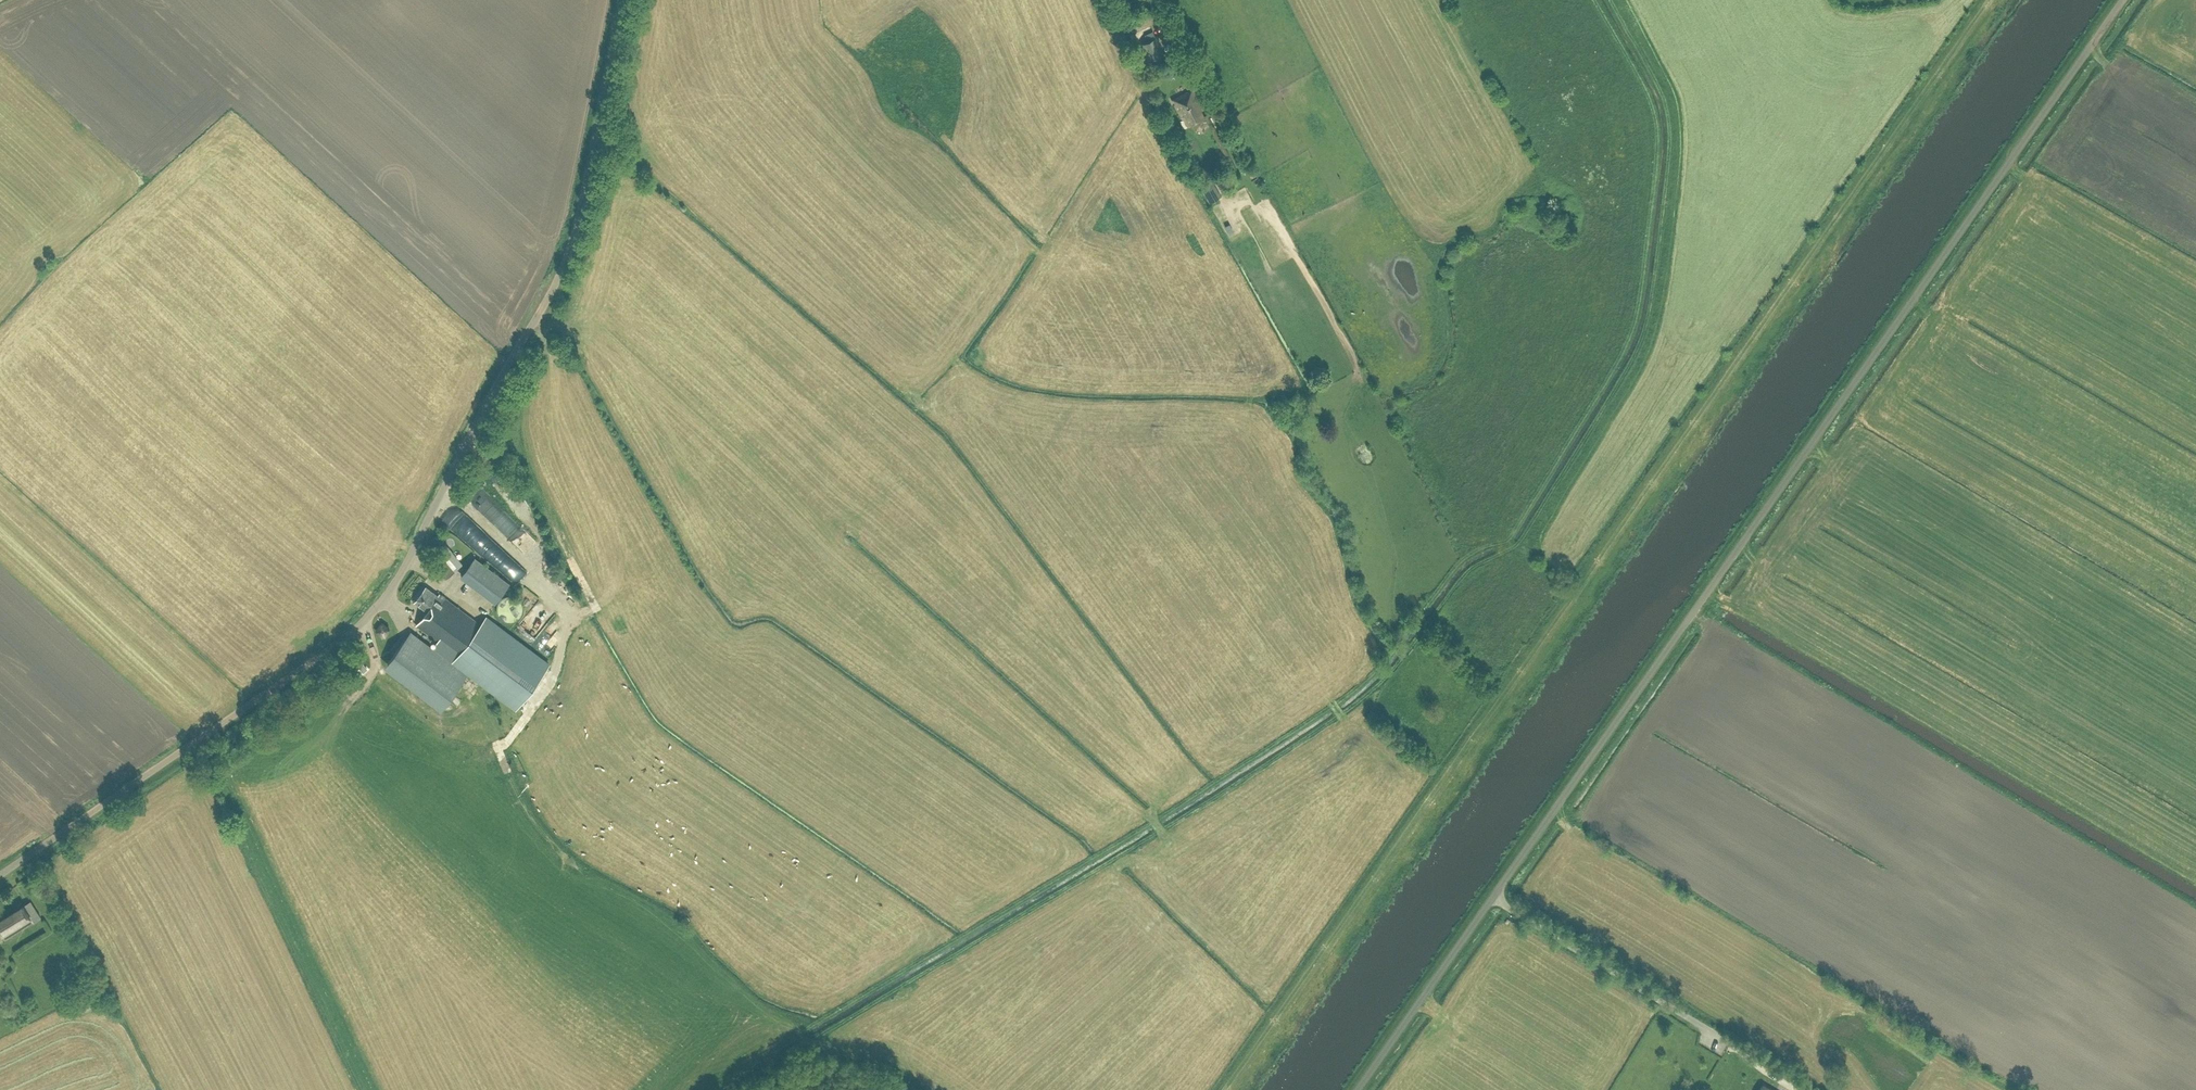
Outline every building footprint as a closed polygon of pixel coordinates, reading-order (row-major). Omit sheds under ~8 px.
[(1135,32),(1148,61),(1164,54),(1151,25),(1135,32)] [(1194,90),(1174,101),(1183,117),(1184,117),(1189,126),(1204,118),(1197,104),(1204,100),(1200,92),(1196,95),(1194,90)] [(1198,184),(1209,202),(1221,195),(1210,177),(1198,184)] [(503,532),(514,523),(484,491),(473,501),(503,532)] [(475,555),(461,572),(497,600),(510,582),(475,555)] [(439,593),(438,595),(426,586),(414,602),(426,611),(416,624),(521,702),(544,670),(497,636),(439,593)] [(467,674),(411,630),(384,666),(441,709),(467,674)] [(546,649),(553,634),(545,630),(538,646),(546,649)] [(35,876),(40,883),(44,881),(40,874),(35,876)] [(2,936),(6,941),(41,918),(30,900),(24,904),(0,919),(0,933),(2,936)] [(1709,1045),(1721,1050),(1724,1042),(1712,1037),(1709,1045)]
